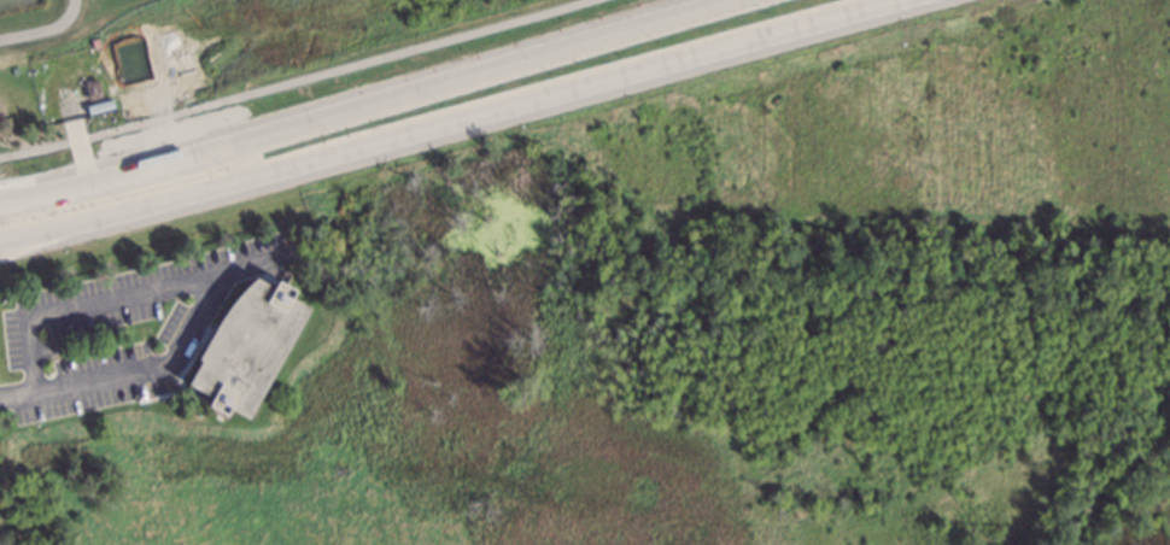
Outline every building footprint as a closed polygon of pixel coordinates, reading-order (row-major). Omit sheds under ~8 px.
[(86,100),(82,83),(95,81),(98,96),(86,100)] [(309,307),(247,421),(230,410),(226,417),(206,409),(210,399),(186,388),(200,364),(197,362),(221,320),(239,295),(253,279),(273,289),(276,281),(296,292),(291,299),(309,307)]
